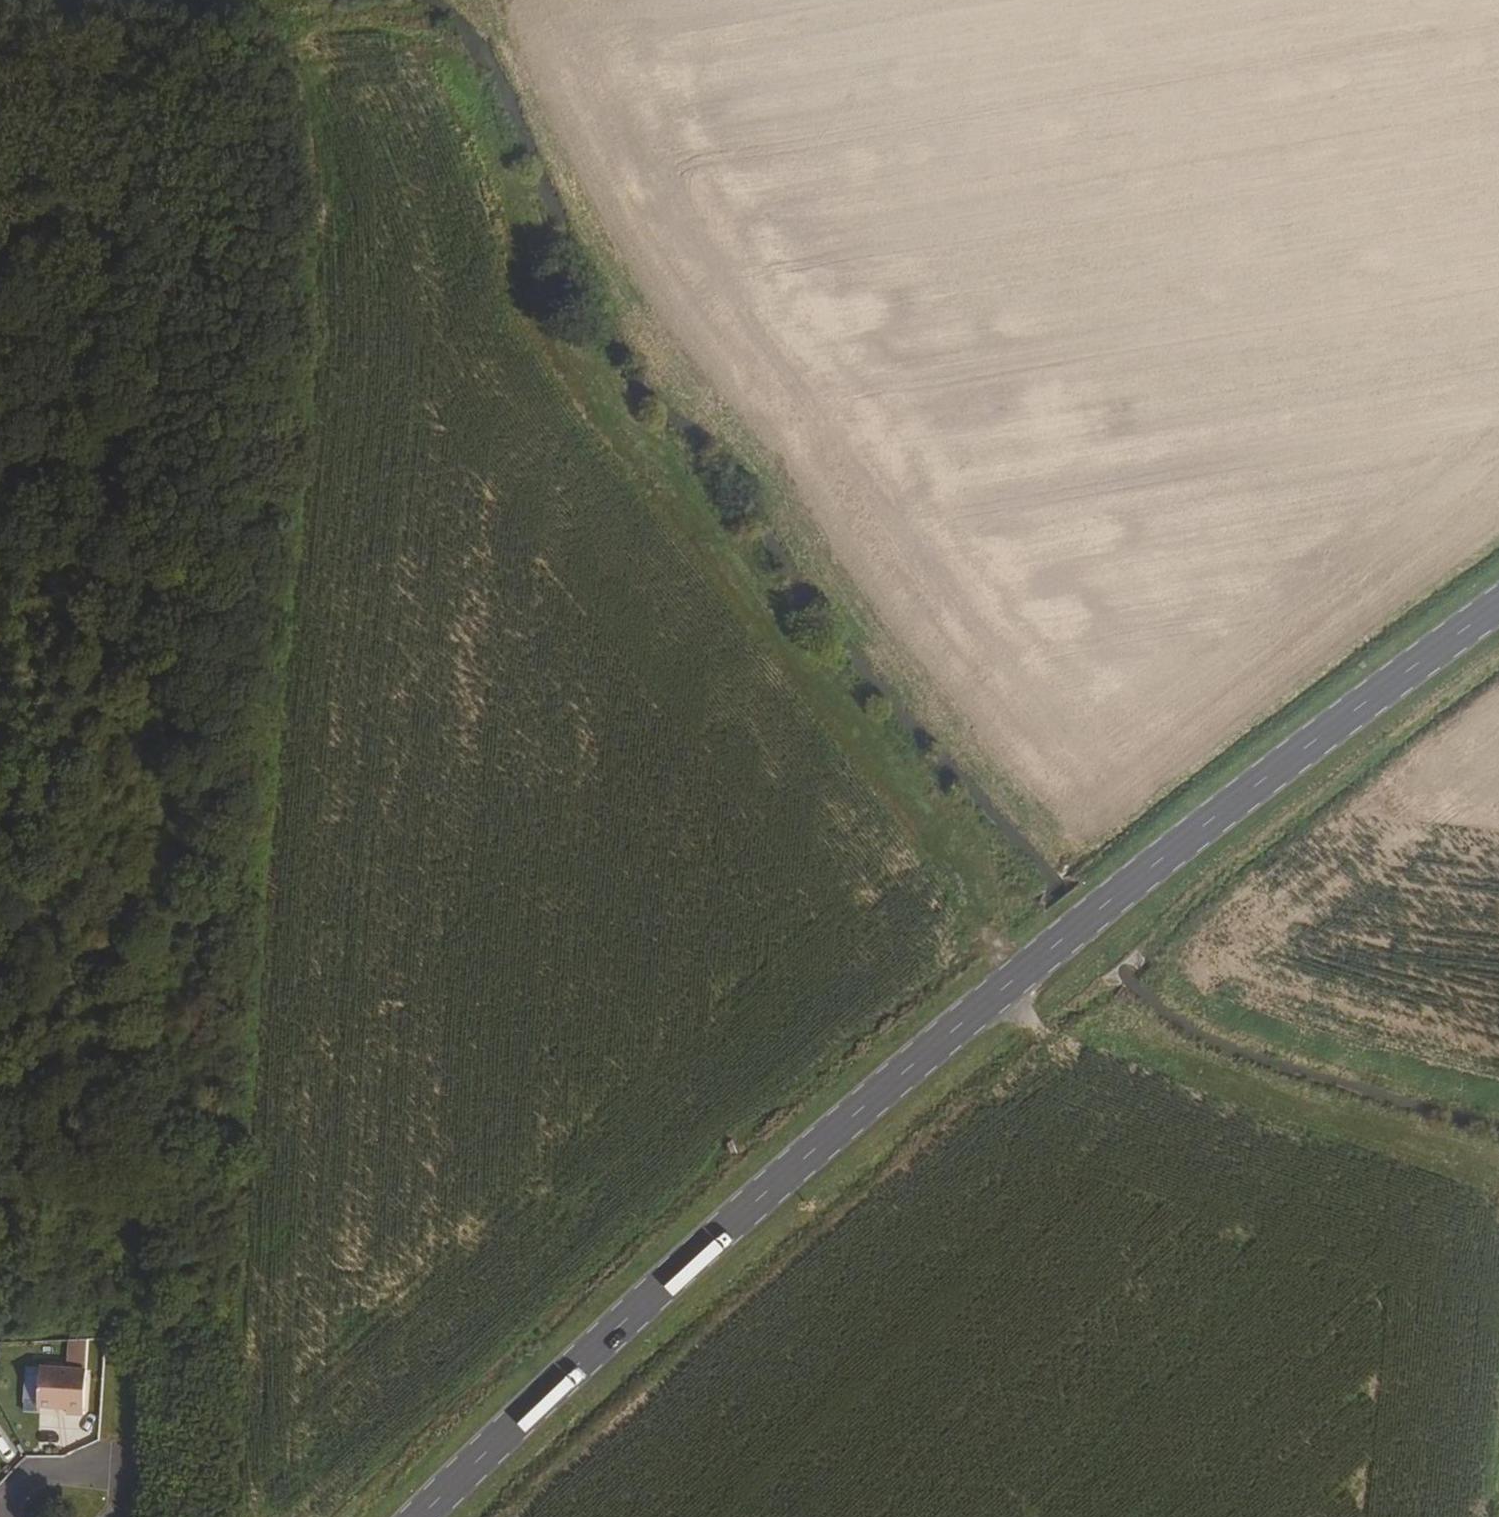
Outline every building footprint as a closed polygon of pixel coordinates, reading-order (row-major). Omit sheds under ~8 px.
[(88,1340),(72,1341),(70,1369),(40,1367),(37,1406),(66,1408),(65,1413),(83,1415),(86,1371),(88,1340)]
